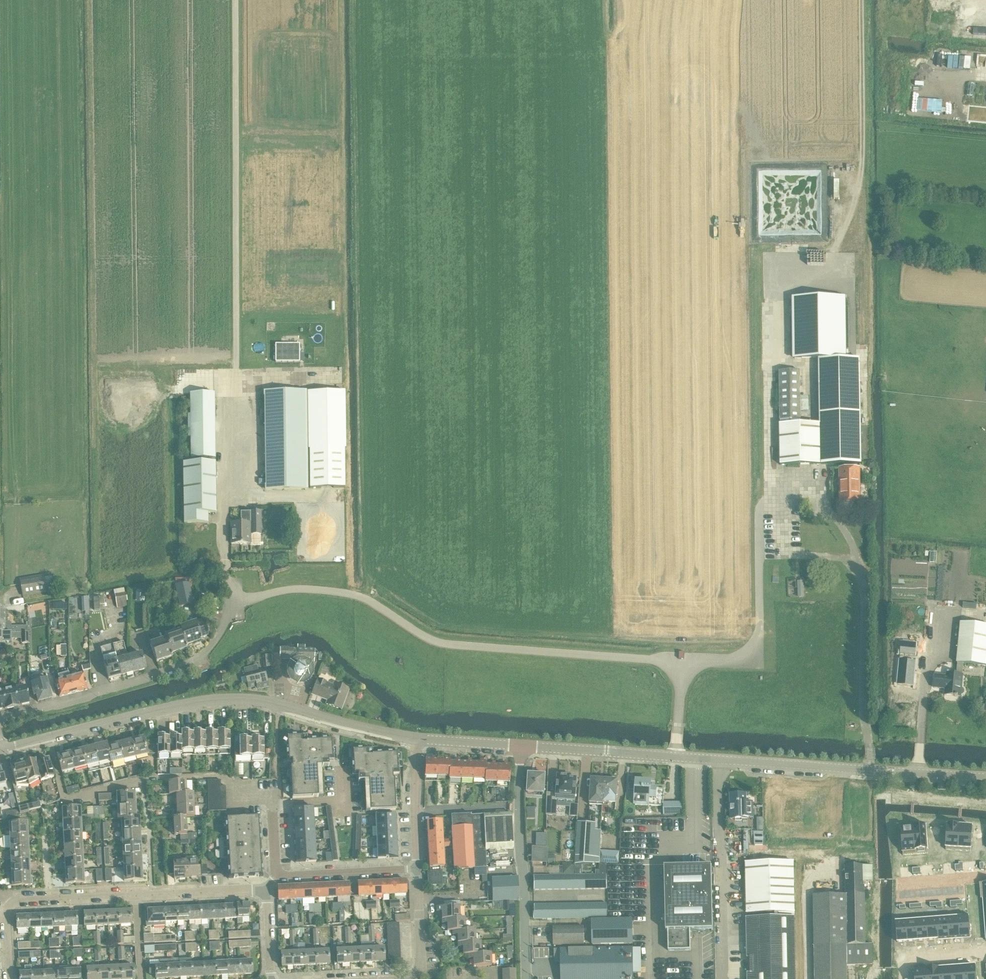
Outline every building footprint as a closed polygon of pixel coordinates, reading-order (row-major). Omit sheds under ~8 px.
[(844,299),(793,299),(794,358),(845,358),(844,299)] [(299,344),(275,344),(275,362),(299,362),(299,361),(299,354),(299,344)] [(800,372),(779,372),(780,420),(801,420),(800,395),(800,372)] [(819,424),(779,425),(780,466),(861,464),(860,383),(819,384),(819,424)] [(343,391),(308,392),(310,488),(344,488),(343,391)] [(305,392),(264,392),(265,489),(306,488),(305,392)] [(189,416),(187,416),(188,439),(190,439),(190,459),(215,459),(214,426),(214,393),(189,394),(189,416)] [(215,462),(182,463),(183,523),(208,523),(207,513),(215,513),(215,462)] [(860,468),(839,469),(839,480),(840,506),(860,505),(860,468)] [(241,523),(230,523),(231,544),(250,543),(250,534),(261,534),(260,511),(240,511),(240,519),(241,519),(241,523)] [(44,580),(21,584),(21,585),(23,596),(24,595),(46,592),(46,589),(44,580)] [(188,582),(176,585),(180,606),(193,603),(190,588),(188,582)] [(124,589),(114,590),(115,595),(117,608),(127,607),(125,593),(124,593),(124,589)] [(105,597),(89,598),(90,611),(105,610),(105,597)] [(16,633),(16,635),(27,634),(27,628),(10,628),(9,622),(6,622),(6,610),(0,610),(0,633),(16,633)] [(195,622),(180,627),(187,648),(186,645),(202,640),(201,637),(208,635),(203,620),(196,623),(195,622)] [(956,663),(957,663),(956,672),(963,673),(963,664),(985,666),(985,625),(960,623),(956,663)] [(180,630),(165,636),(172,657),(172,656),(171,654),(187,648),(180,627),(179,628),(180,630)] [(5,644),(11,644),(10,639),(21,638),(22,644),(28,643),(27,634),(16,635),(16,633),(0,633),(0,644),(5,644)] [(166,639),(150,644),(156,662),(172,657),(165,636),(166,639)] [(123,642),(113,645),(121,676),(133,673),(129,657),(127,658),(123,642)] [(899,660),(897,684),(913,686),(915,662),(904,661),(905,655),(915,656),(916,644),(901,643),(900,654),(899,660)] [(113,645),(102,647),(106,663),(104,664),(108,679),(121,676),(113,645)] [(279,659),(290,659),(306,660),(306,662),(314,662),(314,661),(314,653),(314,650),(305,650),(305,646),(305,645),(297,645),(297,649),(280,649),(279,659)] [(141,654),(129,657),(133,673),(146,669),(141,654)] [(272,655),(264,656),(264,668),(272,667),(272,665),(272,661),(272,658),(272,655)] [(292,671),(292,672),(292,673),(293,673),(293,674),(293,675),(294,675),(294,676),(294,677),(295,677),(296,678),(297,678),(298,679),(299,679),(300,679),(301,679),(302,679),(303,679),(303,678),(304,678),(305,678),(305,677),(306,677),(306,676),(307,676),(307,675),(307,674),(308,674),(308,673),(308,672),(308,671),(308,670),(308,669),(308,668),(307,668),(307,667),(307,666),(306,666),(306,665),(305,665),(304,664),(303,664),(302,663),(301,663),(300,663),(299,663),(298,663),(298,664),(297,664),(296,664),(296,665),(295,665),(294,666),(294,667),(293,667),(293,668),(293,669),(292,669),(292,670),(292,671)] [(256,666),(244,669),(246,676),(245,676),(248,688),(256,686),(257,690),(268,687),(264,671),(258,673),(256,666)] [(59,681),(55,682),(59,696),(73,693),(69,678),(67,670),(59,672),(60,675),(58,676),(59,681)] [(935,675),(934,688),(945,689),(944,695),(955,696),(954,697),(957,697),(957,696),(961,697),(961,695),(963,695),(964,693),(964,691),(963,689),(962,688),(961,688),(963,675),(962,675),(963,673),(956,672),(956,674),(946,673),(946,676),(935,675)] [(45,673),(30,677),(31,683),(32,687),(31,687),(34,696),(36,696),(38,702),(52,698),(45,673)] [(83,674),(69,678),(73,693),(87,689),(83,674)] [(317,680),(312,695),(327,700),(326,703),(341,709),(349,689),(334,684),(333,686),(317,680)] [(26,687),(14,689),(17,705),(29,702),(26,687)] [(14,689),(2,692),(5,707),(6,709),(18,707),(17,705),(14,689)] [(194,730),(181,731),(181,735),(182,754),(182,750),(194,750),(194,730)] [(206,730),(194,730),(194,750),(206,750),(206,730)] [(218,730),(206,730),(206,750),(218,750),(218,730)] [(230,730),(218,730),(218,750),(230,750),(230,730)] [(169,735),(157,735),(158,755),(169,754),(169,735)] [(181,735),(169,735),(169,754),(182,754),(181,735)] [(253,737),(251,737),(251,757),(263,757),(264,757),(264,737),(258,737),(258,735),(253,735),(253,737)] [(286,738),(284,738),(285,745),(286,745),(287,758),(287,762),(292,762),(292,767),(290,767),(292,799),(318,797),(316,767),(322,766),(322,767),(324,767),(326,766),(329,766),(328,761),(328,760),(333,760),(333,747),(335,747),(335,740),(332,740),(332,738),(323,739),(307,740),(307,735),(286,736),(286,738)] [(143,737),(131,740),(135,758),(148,755),(143,737)] [(239,743),(235,743),(235,757),(240,757),(251,757),(251,737),(239,737),(239,743)] [(131,740),(118,743),(123,761),(135,758),(131,740)] [(106,743),(94,746),(98,764),(110,761),(106,746),(106,743)] [(118,743),(106,746),(110,761),(111,764),(123,761),(118,743)] [(94,746),(82,749),(87,767),(98,764),(94,746)] [(351,751),(348,751),(349,758),(352,758),(352,765),(352,776),(358,775),(358,776),(358,782),(359,782),(361,781),(365,781),(368,781),(370,811),(395,810),(394,779),(392,779),(392,774),(399,773),(398,761),(401,761),(401,754),(398,754),(398,752),(373,753),(372,748),(361,749),(351,749),(351,751)] [(82,749),(70,752),(74,770),(87,767),(82,749)] [(70,752),(57,755),(62,773),(74,770),(70,752)] [(36,759),(35,759),(41,780),(41,781),(54,778),(49,758),(42,759),(43,761),(37,763),(36,759)] [(29,759),(23,761),(29,784),(36,780),(36,778),(40,777),(41,780),(35,759),(29,761),(29,759)] [(425,759),(424,776),(437,777),(437,759),(425,759)] [(437,759),(437,777),(448,777),(448,779),(449,779),(449,759),(437,759)] [(449,759),(449,779),(461,779),(461,762),(449,761),(450,759),(449,759)] [(17,764),(11,766),(16,784),(21,783),(21,784),(29,784),(23,761),(17,762),(17,764)] [(461,762),(461,779),(473,780),(473,762),(461,762)] [(473,762),(473,780),(484,780),(484,782),(485,782),(485,762),(473,762)] [(485,762),(485,782),(497,782),(497,765),(485,764),(485,762)] [(497,765),(497,782),(509,783),(509,765),(497,765)] [(529,777),(528,793),(534,793),(534,791),(544,791),(545,775),(535,774),(534,777),(529,777)] [(547,793),(547,815),(556,815),(557,806),(557,804),(570,805),(570,804),(574,804),(574,800),(576,779),(570,778),(570,777),(567,776),(558,776),(557,794),(547,793)] [(589,790),(589,793),(590,794),(590,805),(592,805),(602,806),(604,779),(598,779),(598,777),(594,777),(593,778),(591,778),(590,789),(589,790)] [(602,806),(602,813),(606,814),(615,814),(616,803),(616,796),(618,795),(618,791),(617,790),(617,780),(615,780),(615,778),(611,778),(610,779),(604,779),(602,806)] [(185,781),(168,782),(169,794),(176,793),(193,793),(193,792),(186,793),(185,781)] [(629,783),(629,790),(636,790),(635,805),(651,806),(663,807),(663,803),(664,788),(656,788),(656,790),(650,789),(650,784),(651,782),(636,781),(636,783),(629,783)] [(938,782),(938,790),(946,791),(946,783),(938,782)] [(135,792),(117,793),(117,806),(136,805),(135,792)] [(193,793),(176,793),(176,805),(194,804),(193,793)] [(746,794),(730,794),(730,819),(746,819),(746,818),(753,818),(752,802),(746,802),(746,794)] [(15,800),(9,801),(11,809),(17,807),(15,800)] [(177,817),(173,817),(173,818),(186,817),(194,817),(194,804),(176,805),(177,817)] [(570,807),(570,816),(578,817),(578,805),(574,804),(570,804),(570,805),(570,807)] [(136,805),(117,806),(118,818),(121,818),(136,818),(136,805)] [(63,808),(62,808),(62,821),(81,820),(99,819),(99,815),(99,807),(93,807),(87,807),(87,815),(81,816),(80,808),(69,808),(69,807),(63,807),(63,808)] [(313,807),(293,808),(293,819),(313,818),(313,807)] [(18,809),(5,812),(7,818),(19,815),(18,809)] [(511,813),(483,815),(485,851),(513,849),(511,813)] [(395,814),(375,815),(376,826),(396,825),(395,814)] [(471,814),(451,815),(451,826),(471,825),(471,816),(471,814)] [(471,825),(451,826),(452,840),(454,869),(458,869),(486,868),(485,851),(483,815),(481,815),(481,816),(477,816),(471,816),(471,825)] [(226,839),(219,839),(220,859),(227,859),(228,874),(229,879),(243,878),(243,877),(248,876),(248,878),(262,877),(259,816),(245,817),(245,818),(239,818),(239,817),(226,818),(225,818),(226,839)] [(136,818),(121,818),(121,831),(140,830),(140,817),(136,818)] [(174,828),(172,828),(172,833),(174,833),(174,835),(180,834),(181,841),(189,840),(197,840),(196,833),(187,833),(186,817),(173,818),(174,828)] [(313,818),(293,819),(294,830),(314,829),(313,818)] [(81,820),(62,821),(63,833),(82,832),(81,820)] [(427,824),(425,824),(426,830),(427,830),(428,842),(443,841),(441,821),(427,822),(427,824)] [(578,822),(575,865),(599,863),(599,862),(600,851),(601,839),(601,830),(588,830),(589,823),(578,822)] [(27,823),(9,824),(9,836),(28,836),(27,823)] [(396,825),(376,826),(376,837),(396,836),(396,825)] [(947,825),(946,848),(958,849),(959,826),(947,825)] [(925,826),(913,827),(915,855),(928,854),(925,826)] [(959,826),(958,849),(971,849),(972,827),(959,826)] [(913,827),(901,828),(903,856),(915,855),(913,827)] [(314,829),(294,830),(294,841),(314,840),(314,829)] [(140,830),(121,831),(122,843),(141,842),(140,830)] [(763,831),(754,831),(754,838),(754,845),(764,845),(763,831)] [(82,832),(63,833),(63,846),(82,845),(82,832)] [(28,836),(9,836),(10,849),(29,848),(28,836)] [(396,836),(376,837),(377,848),(397,847),(396,836)] [(314,840),(294,841),(295,852),(315,851),(314,840)] [(429,859),(427,859),(428,866),(429,865),(429,867),(429,872),(427,872),(428,885),(442,885),(442,884),(446,884),(446,879),(441,879),(441,871),(439,871),(439,867),(444,866),(443,841),(428,842),(429,859)] [(141,842),(122,843),(123,856),(141,855),(141,842)] [(82,845),(63,846),(64,858),(83,857),(82,845)] [(397,847),(377,848),(377,859),(397,858),(397,847)] [(532,847),(532,861),(546,862),(546,848),(532,847)] [(29,848),(10,849),(11,861),(29,860),(29,848)] [(315,851),(295,852),(296,863),(316,862),(315,851)] [(600,851),(599,862),(607,863),(608,851),(600,851)] [(141,855),(123,856),(123,868),(142,867),(141,855)] [(83,857),(64,858),(65,871),(84,870),(83,857)] [(173,857),(167,858),(168,874),(173,874),(173,878),(185,878),(185,860),(173,861),(173,857)] [(197,859),(185,860),(185,878),(198,877),(197,859)] [(29,860),(11,861),(11,874),(30,873),(29,860)] [(793,862),(745,863),(746,913),(794,912),(793,862)] [(711,866),(664,867),(666,931),(668,931),(668,951),(691,950),(690,930),(713,930),(711,866)] [(142,867),(123,868),(124,881),(143,880),(142,867)] [(84,870),(65,871),(65,884),(84,883),(84,870)] [(11,874),(7,874),(8,880),(12,880),(12,886),(30,885),(32,885),(32,879),(30,879),(30,873),(11,874)] [(518,877),(491,878),(493,901),(518,900),(518,877)] [(405,880),(393,881),(393,895),(406,894),(405,880)] [(381,881),(369,882),(370,896),(382,895),(381,881)] [(393,881),(381,881),(382,895),(393,895),(393,881)] [(369,882),(357,882),(358,897),(370,896),(369,882)] [(336,883),(325,884),(325,898),(337,897),(336,883)] [(349,883),(336,883),(337,897),(349,897),(349,883)] [(325,884),(313,885),(314,899),(325,898),(325,884)] [(301,885),(289,886),(290,900),(302,899),(301,885)] [(313,885),(301,885),(302,899),(314,899),(313,885)] [(289,886),(277,886),(278,900),(290,900),(289,886)] [(248,904),(236,905),(237,918),(237,925),(243,924),(242,917),(249,917),(248,904)] [(225,905),(212,906),(213,919),(225,918),(225,905)] [(236,905),(225,905),(225,918),(237,918),(236,905)] [(200,906),(188,907),(189,920),(201,920),(200,906)] [(212,906),(200,906),(201,920),(213,919),(212,906)] [(459,906),(435,907),(436,912),(441,912),(441,919),(459,919),(459,906)] [(176,907),(164,908),(165,922),(177,921),(176,907)] [(188,907),(176,907),(177,921),(189,920),(188,907)] [(152,909),(145,910),(146,926),(165,925),(165,922),(164,908),(152,909)] [(118,910),(107,911),(108,925),(119,925),(118,910)] [(130,910),(118,910),(119,925),(131,924),(130,910)] [(107,911),(95,912),(96,926),(108,925),(107,911)] [(95,912),(84,912),(84,927),(96,926),(95,912)] [(77,913),(64,914),(65,927),(65,932),(71,932),(71,927),(77,926),(77,913)] [(53,914),(40,915),(41,928),(53,927),(53,914)] [(64,914),(53,914),(53,927),(54,933),(59,933),(58,927),(65,927),(64,914)] [(28,915),(16,916),(16,929),(29,929),(28,915)] [(40,915),(28,915),(29,929),(41,928),(40,915)] [(746,918),(746,958),(750,958),(750,973),(747,973),(747,978),(796,978),(794,917),(746,918)] [(957,917),(947,918),(949,938),(959,938),(957,917)] [(968,917),(957,917),(959,938),(970,937),(968,917)] [(947,918),(937,919),(939,939),(949,938),(947,918)] [(459,919),(441,919),(441,924),(446,924),(446,931),(449,931),(452,931),(465,931),(465,919),(459,919)] [(632,919),(592,920),(593,945),(633,944),(632,919)] [(937,919),(927,920),(928,940),(939,939),(937,919)] [(927,920),(917,921),(918,941),(928,940),(927,920)] [(906,921),(896,922),(897,942),(908,942),(906,921)] [(917,921),(906,921),(908,942),(918,941),(917,921)] [(584,927),(554,927),(554,945),(584,945),(584,927)] [(292,931),(289,931),(290,939),(295,938),(298,938),(298,934),(304,934),(303,929),(292,929),(292,931)] [(506,934),(503,934),(503,941),(512,941),(511,935),(511,929),(506,929),(506,934)] [(465,931),(452,931),(452,935),(457,935),(457,943),(475,942),(475,930),(465,931)] [(153,934),(144,934),(144,943),(154,943),(169,942),(169,935),(153,936),(153,934)] [(78,938),(73,938),(73,946),(82,946),(82,936),(77,936),(78,938)] [(475,942),(457,943),(457,947),(463,947),(463,954),(468,954),(481,954),(481,942),(475,942)] [(298,946),(293,947),(293,952),(294,966),(306,965),(305,951),(304,943),(298,944),(298,946)] [(341,943),(333,944),(334,963),(337,963),(337,964),(349,963),(348,949),(342,949),(341,944),(341,943)] [(361,948),(360,948),(361,962),(372,962),(372,947),(371,947),(371,943),(360,943),(361,948)] [(384,947),(372,947),(372,962),(384,961),(384,947)] [(360,948),(348,949),(349,963),(361,962),(360,948)] [(554,949),(554,962),(561,963),(561,978),(632,978),(632,948),(554,949)] [(82,949),(73,950),(74,958),(83,957),(82,949)] [(316,950),(305,951),(306,965),(317,965),(316,950)] [(328,950),(316,950),(317,965),(329,964),(328,950)] [(293,952),(281,952),(282,967),(294,966),(293,952)] [(481,954),(468,954),(468,958),(473,958),(473,966),(476,966),(491,966),(490,954),(481,954)] [(191,958),(179,959),(180,964),(180,977),(192,977),(192,963),(191,958)] [(173,959),(167,960),(168,978),(180,977),(180,964),(173,964),(173,959)] [(155,965),(149,966),(150,974),(156,974),(156,978),(168,978),(167,960),(160,960),(160,965),(155,965)] [(252,960),(240,961),(240,974),(253,973),(252,960)] [(228,961),(216,962),(217,975),(229,975),(228,961)] [(240,961),(228,961),(229,975),(240,974),(240,961)] [(216,962),(203,963),(204,976),(217,975),(216,962)] [(203,963),(192,963),(192,977),(204,976),(203,963)] [(122,966),(123,978),(135,978),(134,965),(122,966)] [(19,970),(19,972),(20,978),(32,978),(32,972),(31,966),(25,966),(25,969),(19,970)] [(110,967),(111,978),(123,978),(122,966),(110,967)] [(950,967),(951,978),(963,978),(962,966),(950,967)] [(962,966),(963,978),(976,978),(975,966),(962,966)] [(56,967),(56,970),(56,978),(68,978),(67,967),(56,967)] [(67,967),(68,978),(81,978),(80,967),(67,967)] [(87,968),(87,978),(99,978),(99,967),(87,968)] [(99,967),(99,978),(111,978),(110,967),(99,967)] [(938,968),(939,978),(951,978),(950,967),(938,968)] [(926,969),(927,978),(939,978),(938,968),(926,969)] [(914,970),(915,978),(927,978),(926,969),(914,970)] [(44,971),(44,978),(56,978),(56,970),(44,971)]
